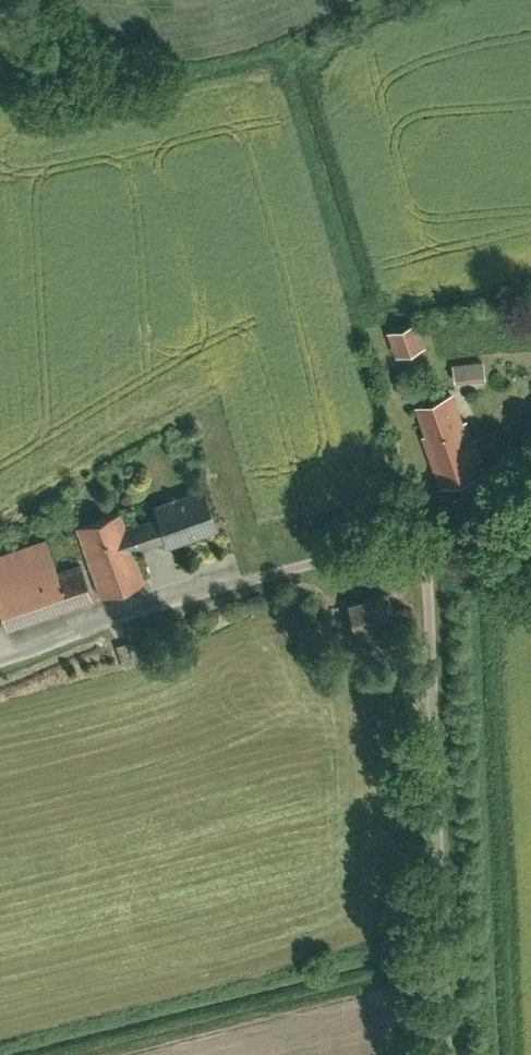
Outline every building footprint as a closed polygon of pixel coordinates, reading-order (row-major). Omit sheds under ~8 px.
[(389,353),(421,345),(415,319),(383,326),(389,353)] [(449,380),(481,378),(480,359),(448,361),(449,380)] [(449,394),(412,407),(422,435),(418,436),(437,489),(486,472),(475,438),(470,440),(464,422),(459,423),(449,394)] [(215,529),(199,486),(151,504),(155,515),(165,541),(167,547),(215,529)] [(165,541),(155,515),(124,525),(119,512),(74,527),(97,595),(143,580),(133,552),(165,541)] [(0,553),(0,613),(4,627),(89,598),(77,565),(55,572),(44,538),(0,553)] [(339,601),(345,640),(390,633),(383,594),(339,601)]
